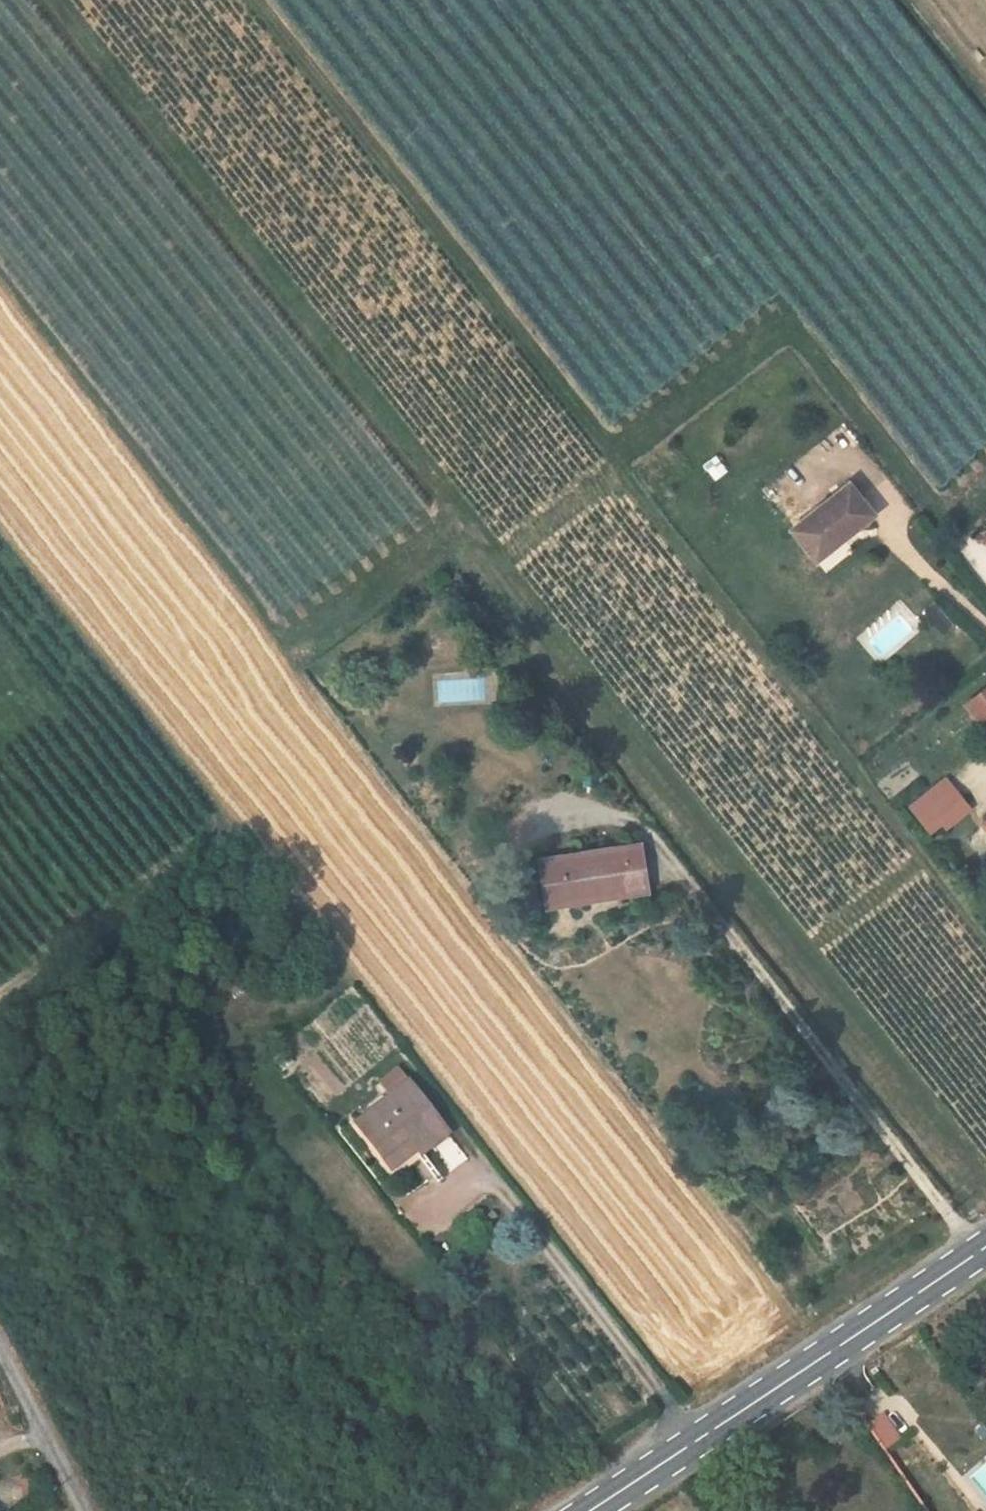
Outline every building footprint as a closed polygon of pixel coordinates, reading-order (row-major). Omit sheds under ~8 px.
[(726,472),(715,457),(704,465),(715,480),(726,472)] [(849,484),(792,530),(812,556),(840,535),(844,539),(874,516),(849,484)] [(840,535),(812,556),(816,561),(844,539),(840,535)] [(966,704),(985,730),(985,690),(966,704)] [(955,788),(947,777),(938,785),(945,796),(955,788)] [(946,828),(971,808),(955,788),(945,796),(938,785),(922,797),(942,822),(946,828)] [(942,822),(922,797),(912,806),(931,831),(942,822)] [(641,843),(538,859),(545,899),(620,888),(621,898),(648,893),(641,843)] [(620,888),(545,899),(546,909),(621,898),(620,888)] [(421,1155),(448,1134),(408,1083),(355,1123),(382,1157),(407,1138),(416,1148),(421,1155)] [(407,1138),(382,1157),(390,1168),(416,1148),(407,1138)] [(881,1412),(864,1424),(884,1452),(900,1441),(881,1412)]
